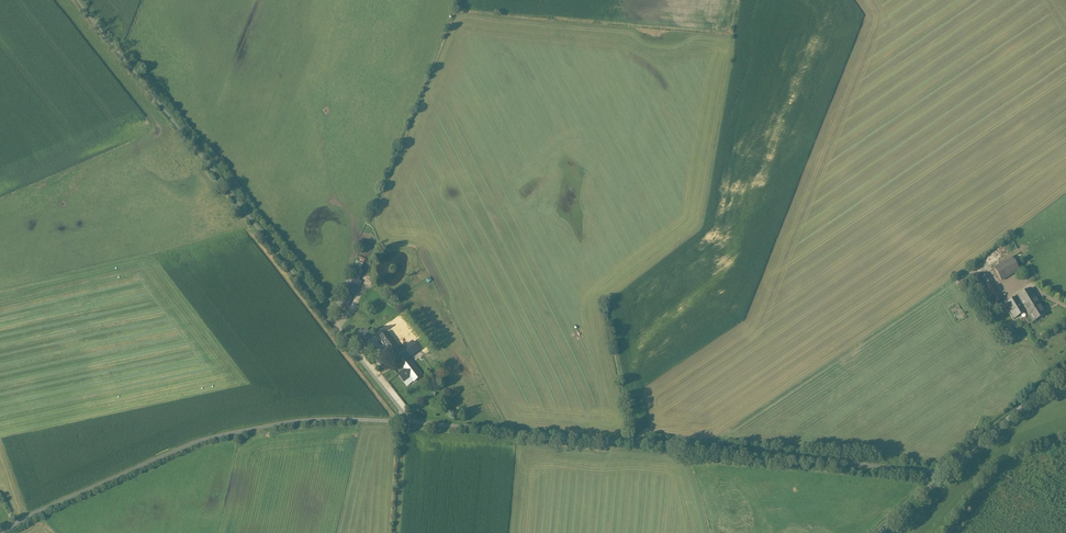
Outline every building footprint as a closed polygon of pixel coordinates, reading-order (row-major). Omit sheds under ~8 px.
[(1012,257),(994,268),(1001,280),(1019,269),(1012,257)] [(1002,298),(986,273),(976,279),(989,299),(992,297),(995,302),(1002,298)] [(1031,288),(1018,296),(1026,311),(1039,303),(1031,288)] [(1018,296),(1005,304),(1014,318),(1026,311),(1018,296)] [(1039,303),(1026,311),(1033,321),(1046,313),(1039,303)] [(363,334),(361,330),(355,335),(362,343),(372,336),(368,331),(363,334)] [(390,336),(387,332),(378,338),(388,351),(390,349),(395,356),(401,351),(400,351),(401,350),(395,343),(390,336)] [(413,342),(402,351),(408,358),(419,350),(413,342)] [(408,358),(402,351),(401,351),(395,356),(400,363),(400,364),(402,365),(403,367),(405,370),(398,375),(404,382),(410,377),(414,382),(422,376),(413,364),(408,358)]
